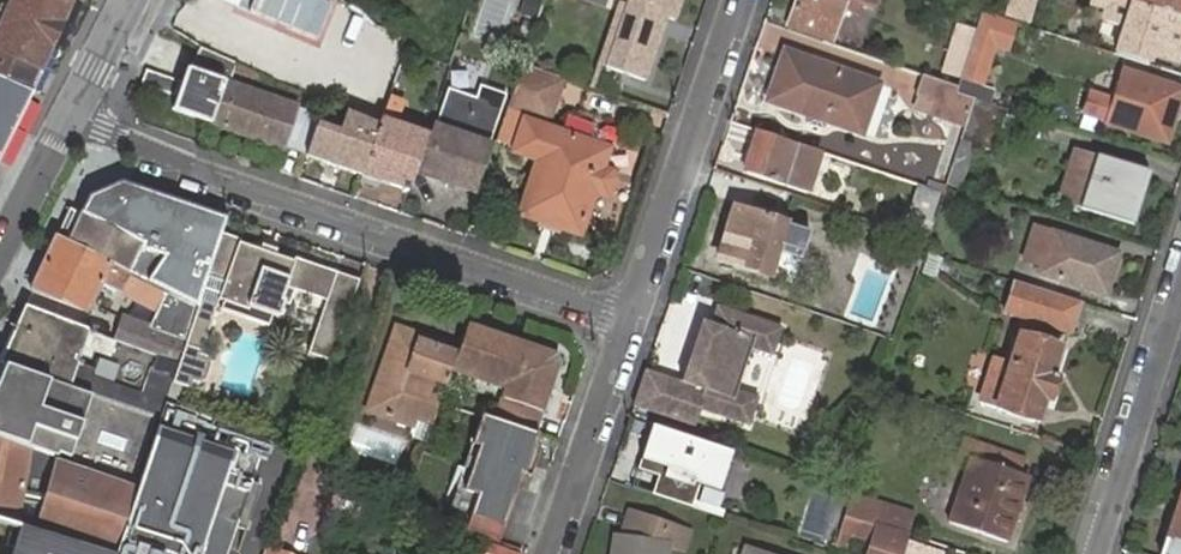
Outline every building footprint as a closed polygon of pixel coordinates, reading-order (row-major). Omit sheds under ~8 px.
[(4,76),(14,55),(43,68),(72,0),(12,0),(0,26),(0,75),(4,76)] [(601,63),(609,66),(629,3),(623,0),(601,63)] [(609,66),(648,79),(669,16),(676,19),(682,0),(630,0),(629,3),(609,66)] [(791,21),(834,35),(844,6),(859,11),(869,14),(874,0),(798,0),(791,21)] [(1008,11),(1030,17),(1035,0),(1011,0),(1008,11)] [(1180,50),(1180,14),(1141,1),(1138,0),(1134,0),(1128,17),(1115,13),(1110,30),(1103,27),(1101,34),(1179,57),(1180,50)] [(1180,14),(1180,0),(1141,0),(1141,1),(1180,14)] [(986,11),(966,70),(979,73),(992,35),(1009,41),(1016,21),(986,11)] [(963,70),(973,36),(956,31),(945,65),(963,70)] [(232,80),(241,61),(204,46),(194,67),(230,80),(232,80)] [(789,53),(774,99),(861,127),(876,81),(789,53)] [(4,76),(34,90),(43,68),(14,55),(4,76)] [(549,104),(558,74),(525,63),(515,92),(549,104)] [(187,79),(141,67),(135,80),(182,93),(177,110),(286,146),(287,141),(308,148),(317,125),(321,114),(299,107),(300,103),(232,80),(230,80),(194,67),(191,66),(187,79)] [(1087,112),(1111,120),(1110,122),(1168,141),(1180,98),(1180,88),(1125,70),(1116,98),(1094,91),(1087,112)] [(940,98),(971,108),(976,95),(968,92),(957,88),(959,83),(927,72),(921,91),(940,98)] [(36,91),(34,90),(4,76),(0,75),(0,170),(36,91)] [(495,124),(506,94),(482,86),(479,98),(450,88),(444,105),(495,124)] [(403,100),(389,96),(381,120),(363,171),(361,177),(378,183),(380,178),(408,188),(427,135),(394,124),(403,100)] [(996,148),(1009,106),(979,96),(965,137),(975,141),(996,148)] [(936,112),(966,122),(971,108),(940,98),(936,112)] [(444,105),(422,170),(473,187),(495,124),(444,105)] [(381,120),(346,106),(337,132),(317,125),(308,148),(307,152),(363,171),(381,120)] [(543,157),(525,212),(579,230),(594,190),(608,194),(616,173),(614,167),(604,164),(610,148),(530,120),(520,150),(543,157)] [(799,140),(761,128),(747,169),(786,182),(799,140)] [(952,172),(964,175),(975,141),(965,137),(952,172)] [(1100,154),(1084,205),(1130,220),(1146,170),(1100,154)] [(949,181),(961,184),(964,175),(952,172),(949,181)] [(222,230),(227,213),(121,178),(88,191),(78,211),(112,227),(111,230),(126,235),(143,240),(130,270),(133,272),(196,304),(198,305),(201,297),(211,265),(222,230)] [(931,219),(942,188),(919,181),(908,210),(923,216),(931,219)] [(738,206),(729,233),(753,241),(745,264),(771,273),(788,223),(762,214),(765,208),(749,204),(747,209),(738,206)] [(78,211),(70,206),(57,233),(112,261),(126,235),(111,230),(112,227),(78,211)] [(917,234),(925,236),(931,219),(923,216),(917,234)] [(1027,256),(1048,263),(1044,273),(1107,293),(1120,253),(1038,226),(1027,256)] [(241,237),(222,230),(211,265),(229,271),(221,297),(251,307),(253,305),(282,315),(288,298),(284,296),(287,285),(295,259),(240,241),(241,237)] [(918,265),(924,247),(927,237),(925,236),(917,234),(906,230),(897,258),(918,265)] [(112,261),(57,233),(33,288),(88,308),(102,279),(125,290),(133,272),(130,270),(112,261)] [(937,272),(943,254),(932,250),(925,268),(937,272)] [(350,312),(362,278),(297,256),(295,259),(287,285),(329,299),(328,305),(350,312)] [(1074,331),(1085,300),(1019,278),(1008,309),(1074,331)] [(216,302),(201,297),(198,305),(192,322),(208,328),(216,302)] [(648,368),(636,404),(693,423),(699,405),(750,424),(760,396),(738,388),(752,347),(774,354),(783,327),(718,305),(711,321),(703,319),(682,380),(648,368)] [(95,329),(32,306),(24,319),(87,344),(95,329)] [(118,337),(181,360),(186,343),(187,341),(188,338),(126,316),(118,337)] [(24,319),(8,350),(3,360),(77,387),(87,344),(24,319)] [(523,341),(468,321),(459,347),(457,353),(452,368),(508,386),(523,341)] [(208,328),(192,322),(188,338),(187,341),(186,343),(202,348),(208,328)] [(416,415),(434,421),(442,399),(452,368),(457,353),(439,347),(420,340),(423,334),(398,326),(372,398),(377,410),(413,423),(416,415)] [(997,354),(985,392),(991,401),(1040,418),(1047,396),(1052,397),(1060,374),(1055,373),(1063,346),(1023,333),(1014,359),(997,354)] [(420,340),(439,347),(441,341),(423,334),(420,340)] [(121,341),(117,352),(130,358),(134,346),(121,341)] [(557,353),(523,341),(508,386),(497,418),(538,431),(561,363),(557,353)] [(162,420),(162,418),(77,387),(3,360),(0,368),(0,434),(60,454),(140,481),(154,443),(159,428),(162,420)] [(497,418),(483,413),(475,441),(481,443),(459,508),(505,524),(537,432),(497,418)] [(425,439),(427,426),(356,415),(351,447),(396,453),(399,435),(425,439)] [(224,486),(234,452),(159,428),(140,487),(119,553),(202,553),(224,486)] [(103,553),(119,553),(140,487),(58,459),(60,454),(0,434),(0,522),(103,553)] [(673,434),(660,473),(714,491),(727,452),(673,434)] [(977,455),(956,523),(1012,541),(1033,473),(1026,471),(1031,455),(968,436),(963,451),(977,455)] [(832,464),(820,459),(815,477),(825,480),(827,481),(832,464)] [(809,488),(820,491),(825,480),(815,477),(813,476),(809,488)] [(834,501),(839,485),(827,481),(825,480),(820,491),(819,496),(834,501)] [(247,493),(224,486),(202,553),(227,553),(247,493)] [(891,518),(895,504),(867,495),(862,508),(891,518)] [(1171,533),(1180,537),(1180,502),(1171,533)] [(891,518),(915,526),(919,513),(895,504),(891,518)] [(619,553),(673,553),(674,543),(686,547),(692,528),(632,507),(625,535),(621,536),(619,553)] [(0,522),(0,553),(103,553),(0,522)] [(912,535),(885,526),(876,553),(906,553),(912,535)] [(950,547),(937,544),(915,536),(910,553),(948,553),(950,547)] [(523,552),(487,540),(482,553),(522,553),(523,552)] [(270,545),(267,553),(296,553),(270,545)]
